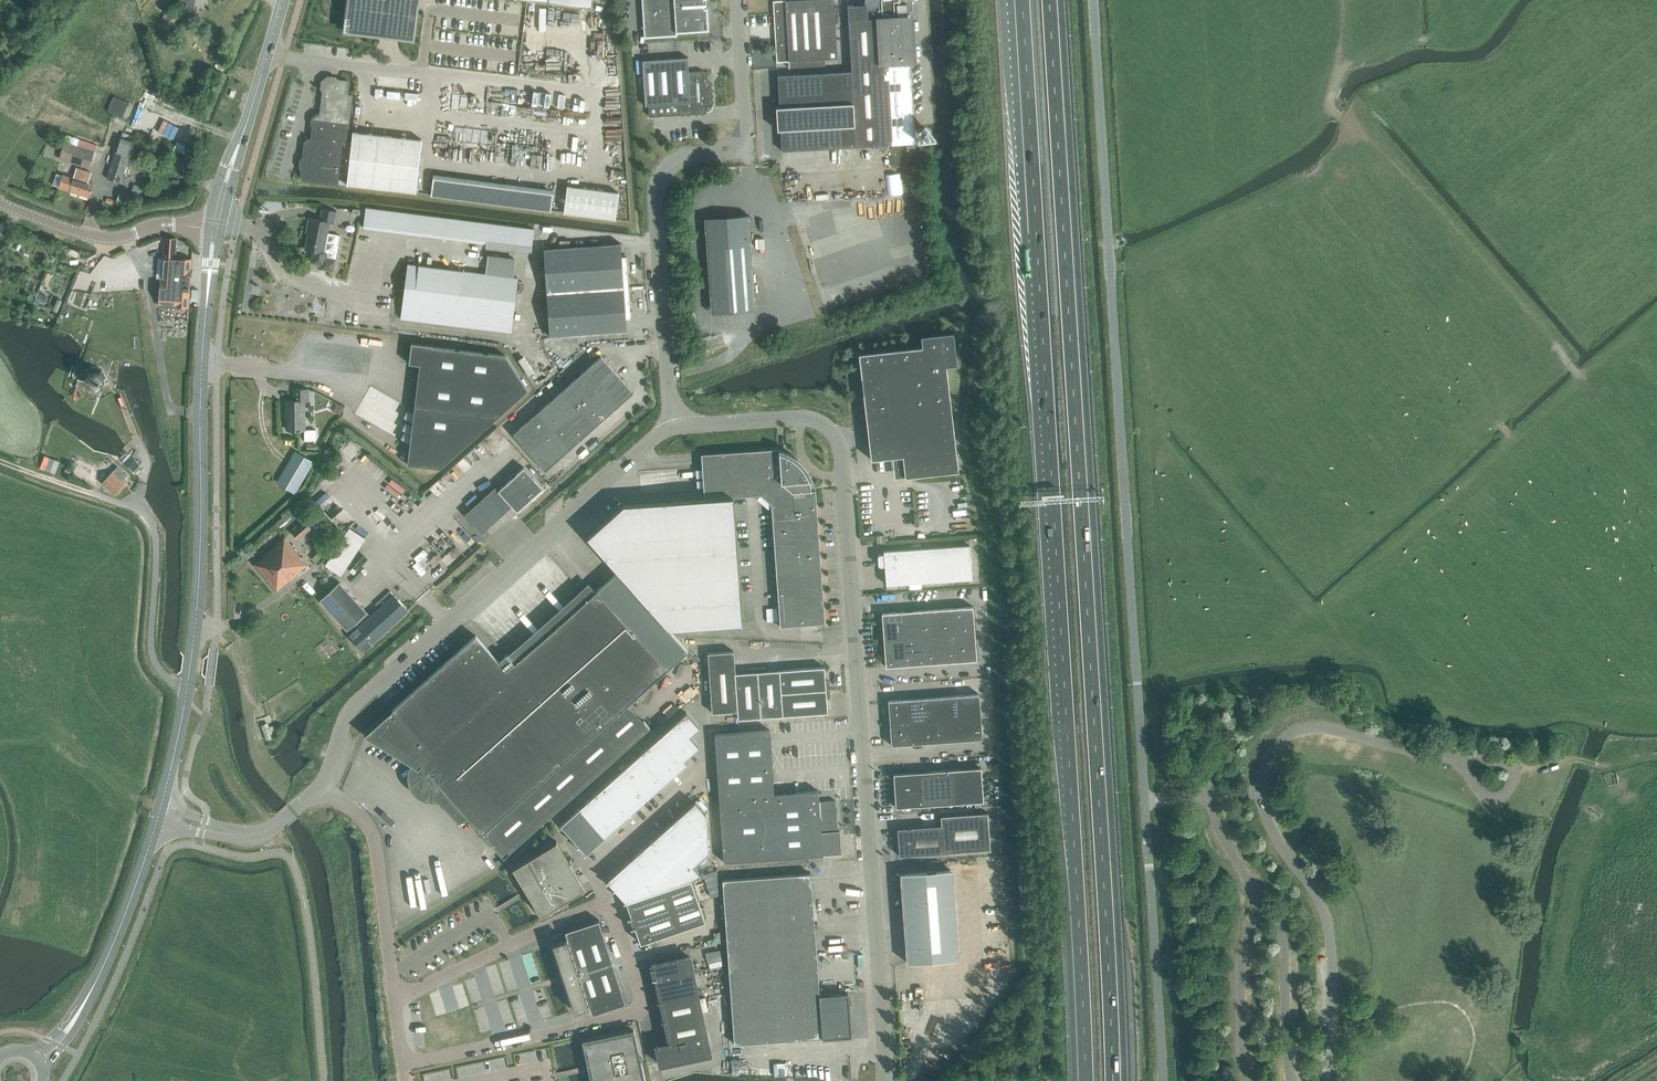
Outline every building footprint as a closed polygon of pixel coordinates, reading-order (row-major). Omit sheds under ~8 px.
[(182,0),(188,2),(186,9),(196,12),(198,5),(203,6),(205,0),(182,0)] [(388,36),(388,37),(388,38),(389,38),(389,39),(390,39),(391,39),(392,39),(393,38),(394,38),(394,37),(401,37),(401,38),(414,40),(419,0),(348,0),(344,30),(388,36)] [(676,35),(676,31),(708,29),(706,0),(642,0),(644,37),(676,35)] [(789,67),(837,65),(837,58),(834,0),(787,0),(785,0),(773,1),(774,25),(775,26),(776,26),(777,37),(775,36),(775,37),(776,61),(788,61),(789,61),(789,67)] [(847,6),(848,20),(850,65),(851,71),(851,73),(855,146),(915,143),(915,141),(907,14),(915,8),(914,0),(870,0),(866,5),(847,6)] [(169,9),(162,17),(166,20),(163,24),(168,29),(179,17),(169,9)] [(706,106),(712,105),(711,85),(710,85),(710,83),(706,80),(704,80),(703,71),(688,72),(687,57),(642,60),(645,105),(648,105),(649,116),(706,112),(706,106)] [(851,71),(844,71),(777,75),(779,107),(776,107),(777,130),(780,130),(782,151),(855,146),(851,71)] [(349,81),(348,80),(329,78),(324,82),(320,115),(318,115),(314,118),(311,139),(309,138),(305,141),(301,175),(304,179),(337,183),(342,143),(346,143),(352,95),(347,94),(349,81)] [(115,95),(108,110),(123,117),(130,102),(115,95)] [(566,100),(568,100),(567,108),(579,108),(580,96),(566,96),(566,100)] [(666,128),(656,128),(656,139),(666,139),(666,128)] [(422,139),(353,131),(347,184),(416,191),(422,139)] [(110,172),(109,176),(120,179),(133,136),(123,133),(112,167),(110,172)] [(96,145),(79,139),(77,145),(75,145),(65,141),(60,158),(70,162),(89,168),(94,151),(96,145)] [(56,173),(53,184),(89,196),(93,182),(88,181),(91,172),(77,168),(76,171),(73,179),(56,173)] [(431,194),(549,210),(551,210),(553,192),(433,177),(431,194)] [(135,184),(133,191),(139,192),(141,186),(135,184)] [(567,185),(564,211),(615,218),(619,192),(567,185)] [(120,190),(117,200),(134,205),(136,195),(120,190)] [(320,219),(309,217),(307,227),(309,227),(305,249),(314,250),(311,262),(324,265),(324,269),(333,270),(340,235),(328,232),(330,222),(334,223),(337,211),(322,208),(320,219)] [(366,208),(363,228),(531,249),(534,229),(366,208)] [(749,214),(704,217),(710,308),(756,304),(749,214)] [(158,283),(158,288),(161,288),(159,304),(174,305),(188,306),(190,282),(192,259),(174,258),(176,243),(176,238),(165,237),(164,242),(163,257),(161,283),(158,283)] [(628,286),(626,255),(621,256),(620,243),(543,248),(546,292),(628,286)] [(489,254),(486,273),(514,277),(517,258),(489,254)] [(510,332),(517,277),(514,277),(408,263),(401,318),(510,332)] [(550,336),(583,334),(627,331),(626,317),(630,317),(628,286),(546,292),(550,336)] [(42,308),(45,302),(35,297),(32,303),(42,308)] [(946,365),(957,364),(953,331),(921,335),(922,346),(859,353),(871,459),(902,455),(905,476),(958,470),(946,365)] [(420,364),(408,461),(444,465),(527,391),(505,355),(433,346),(433,345),(411,342),(409,362),(420,364)] [(581,373),(597,391),(616,375),(599,357),(581,373)] [(103,385),(105,377),(101,369),(94,366),(86,370),(83,379),(87,387),(95,389),(103,385)] [(581,406),(586,402),(597,391),(581,373),(564,388),(581,406)] [(597,391),(614,409),(632,393),(616,375),(597,391)] [(569,417),(574,412),(581,406),(564,388),(553,399),(569,417)] [(309,389),(303,389),(294,389),(294,400),(286,400),(286,413),(288,413),(288,430),(305,430),(305,429),(305,401),(309,401),(309,389)] [(586,402),(602,420),(614,409),(597,391),(586,402)] [(558,427),(563,423),(569,417),(553,399),(541,409),(558,427)] [(574,412),(590,430),(602,420),(586,402),(581,406),(574,412)] [(546,437),(551,433),(558,427),(541,409),(530,419),(546,437)] [(563,423),(579,441),(590,430),(574,412),(569,417),(563,423)] [(546,437),(530,419),(512,436),(528,454),(540,443),(546,437)] [(551,433),(567,451),(579,441),(563,423),(558,427),(551,433)] [(305,430),(305,440),(316,439),(315,429),(305,429),(305,430)] [(540,443),(556,461),(567,451),(551,433),(546,437),(540,443)] [(556,461),(540,443),(528,454),(544,472),(556,461)] [(815,490),(810,491),(810,490),(810,488),(810,486),(809,484),(809,482),(808,480),(807,479),(807,477),(806,475),(805,473),(804,472),(806,470),(805,469),(805,470),(801,465),(800,466),(798,464),(794,461),(791,459),(790,458),(788,457),(784,455),(782,454),(779,453),(778,449),(700,455),(704,500),(732,497),(760,495),(770,505),(780,627),(785,626),(824,624),(815,490)] [(293,491),(312,461),(296,452),(278,482),(293,491)] [(141,465),(135,459),(128,467),(134,472),(141,465)] [(79,460),(76,476),(89,478),(92,462),(79,460)] [(115,469),(103,482),(115,493),(127,480),(124,478),(127,475),(117,466),(115,469)] [(482,533),(485,529),(496,520),(512,505),(512,504),(515,501),(521,507),(543,487),(524,467),(498,490),(495,486),(464,514),(482,533)] [(732,497),(704,500),(623,504),(586,537),(617,571),(668,630),(742,625),(732,497)] [(298,539),(310,529),(304,521),(291,531),(298,539)] [(340,574),(364,537),(350,528),(325,565),(340,574)] [(276,590),(306,565),(299,557),(300,556),(284,538),(254,564),(276,590)] [(884,565),(886,584),(972,578),(969,544),(883,550),(884,554),(880,554),(878,556),(878,563),(880,565),(884,565)] [(663,672),(666,670),(688,652),(674,636),(668,630),(617,571),(596,590),(588,598),(514,663),(507,654),(499,661),(476,635),(434,672),(424,681),(392,709),(364,735),(418,768),(422,765),(482,833),(503,856),(549,816),(647,728),(626,705),(663,672)] [(348,635),(353,640),(363,651),(408,610),(401,603),(393,594),(370,615),(339,581),(319,600),(347,630),(348,628),(352,632),(348,635)] [(952,635),(957,634),(974,633),(972,606),(950,608),(952,635)] [(940,635),(952,635),(950,608),(934,609),(936,636),(940,635)] [(921,637),(923,637),(936,636),(934,609),(919,610),(921,637)] [(903,611),(905,638),(921,637),(919,610),(903,611)] [(883,639),(905,638),(903,611),(881,613),(883,639)] [(957,634),(952,635),(954,661),(976,660),(974,633),(957,634)] [(952,635),(940,635),(936,636),(938,662),(954,661),(952,635)] [(923,637),(921,637),(923,664),(938,662),(936,636),(923,637)] [(905,638),(907,665),(923,664),(921,637),(905,638)] [(905,638),(883,639),(885,666),(907,665),(905,638)] [(736,710),(734,673),(735,673),(733,651),(708,652),(711,712),(736,710)] [(758,672),(761,717),(782,715),(781,693),(779,670),(767,671),(766,667),(758,668),(758,672)] [(781,693),(829,689),(829,681),(825,681),(824,667),(779,670),(781,693)] [(738,719),(761,717),(758,672),(758,668),(749,668),(749,672),(735,673),(734,673),(736,710),(737,710),(738,719)] [(829,689),(781,693),(782,715),(782,716),(827,713),(826,698),(830,698),(829,689)] [(957,695),(958,718),(981,716),(979,694),(957,695)] [(943,719),(958,718),(957,695),(941,696),(943,719)] [(927,720),(943,719),(941,696),(926,697),(927,720)] [(910,699),(912,721),(927,720),(926,697),(910,699)] [(889,723),(912,721),(910,699),(888,700),(889,723)] [(676,721),(689,736),(699,727),(686,712),(676,721)] [(958,718),(960,740),(982,738),(981,716),(958,718)] [(960,740),(958,718),(943,719),(944,741),(960,740)] [(927,720),(929,742),(944,741),(943,719),(927,720)] [(912,721),(914,743),(929,742),(927,720),(912,721)] [(689,736),(676,721),(661,734),(684,759),(699,746),(689,736)] [(912,721),(889,723),(891,745),(914,743),(912,721)] [(769,730),(714,734),(723,861),(809,855),(822,854),(841,853),(840,830),(837,830),(835,800),(819,801),(818,790),(774,793),(770,730),(769,730)] [(646,747),(672,776),(687,762),(684,759),(661,734),(646,747)] [(672,776),(646,747),(630,762),(655,790),(672,776)] [(613,777),(639,805),(655,790),(630,762),(613,777)] [(949,769),(893,773),(896,807),(951,803),(983,801),(981,767),(949,769)] [(639,805),(613,777),(597,791),(622,820),(639,805)] [(622,820),(597,791),(580,806),(606,835),(622,820)] [(678,816),(708,850),(706,814),(695,801),(678,816)] [(606,835),(580,806),(560,824),(578,843),(577,844),(585,853),(606,835)] [(897,828),(899,855),(990,849),(987,812),(940,815),(941,825),(897,828)] [(678,816),(662,831),(693,866),(709,852),(708,850),(678,816)] [(662,831),(645,845),(678,883),(691,879),(701,875),(693,866),(662,831)] [(541,915),(585,888),(556,841),(512,868),(523,885),(526,883),(529,889),(533,895),(530,897),(541,915)] [(645,845),(628,860),(656,891),(678,883),(645,845)] [(656,891),(628,860),(606,880),(625,899),(625,901),(626,902),(656,891)] [(950,869),(900,873),(907,962),(957,959),(950,869)] [(725,921),(769,917),(813,914),(810,873),(722,879),(725,921)] [(422,908),(441,904),(435,876),(421,879),(422,886),(418,887),(422,908)] [(640,943),(705,920),(691,879),(678,883),(656,891),(626,902),(631,915),(628,916),(629,918),(630,917),(633,926),(632,926),(632,927),(635,927),(640,943)] [(813,914),(769,917),(725,921),(728,961),(816,955),(813,914)] [(563,977),(612,961),(599,919),(569,929),(569,931),(570,930),(572,937),(571,937),(572,941),(568,942),(567,938),(552,943),(563,977)] [(728,961),(731,1002),(819,996),(819,995),(816,955),(728,961)] [(690,956),(651,964),(652,967),(651,967),(651,968),(652,968),(654,977),(653,977),(653,978),(656,978),(660,999),(658,1000),(658,1001),(661,1000),(664,1019),(662,1019),(662,1020),(665,1020),(669,1041),(668,1041),(668,1043),(659,1045),(659,1043),(658,1044),(658,1045),(656,1045),(660,1064),(710,1054),(690,956)] [(612,961),(563,977),(574,1011),(589,1006),(588,1002),(592,1001),(593,1005),(594,1005),(596,1011),(595,1011),(596,1013),(626,1003),(612,961)] [(734,1043),(822,1037),(850,1035),(847,993),(819,995),(819,996),(731,1002),(734,1043)] [(592,1080),(644,1080),(633,1030),(583,1041),(588,1063),(591,1062),(591,1065),(586,1066),(587,1068),(587,1070),(592,1069),(593,1072),(590,1073),(592,1080)]
